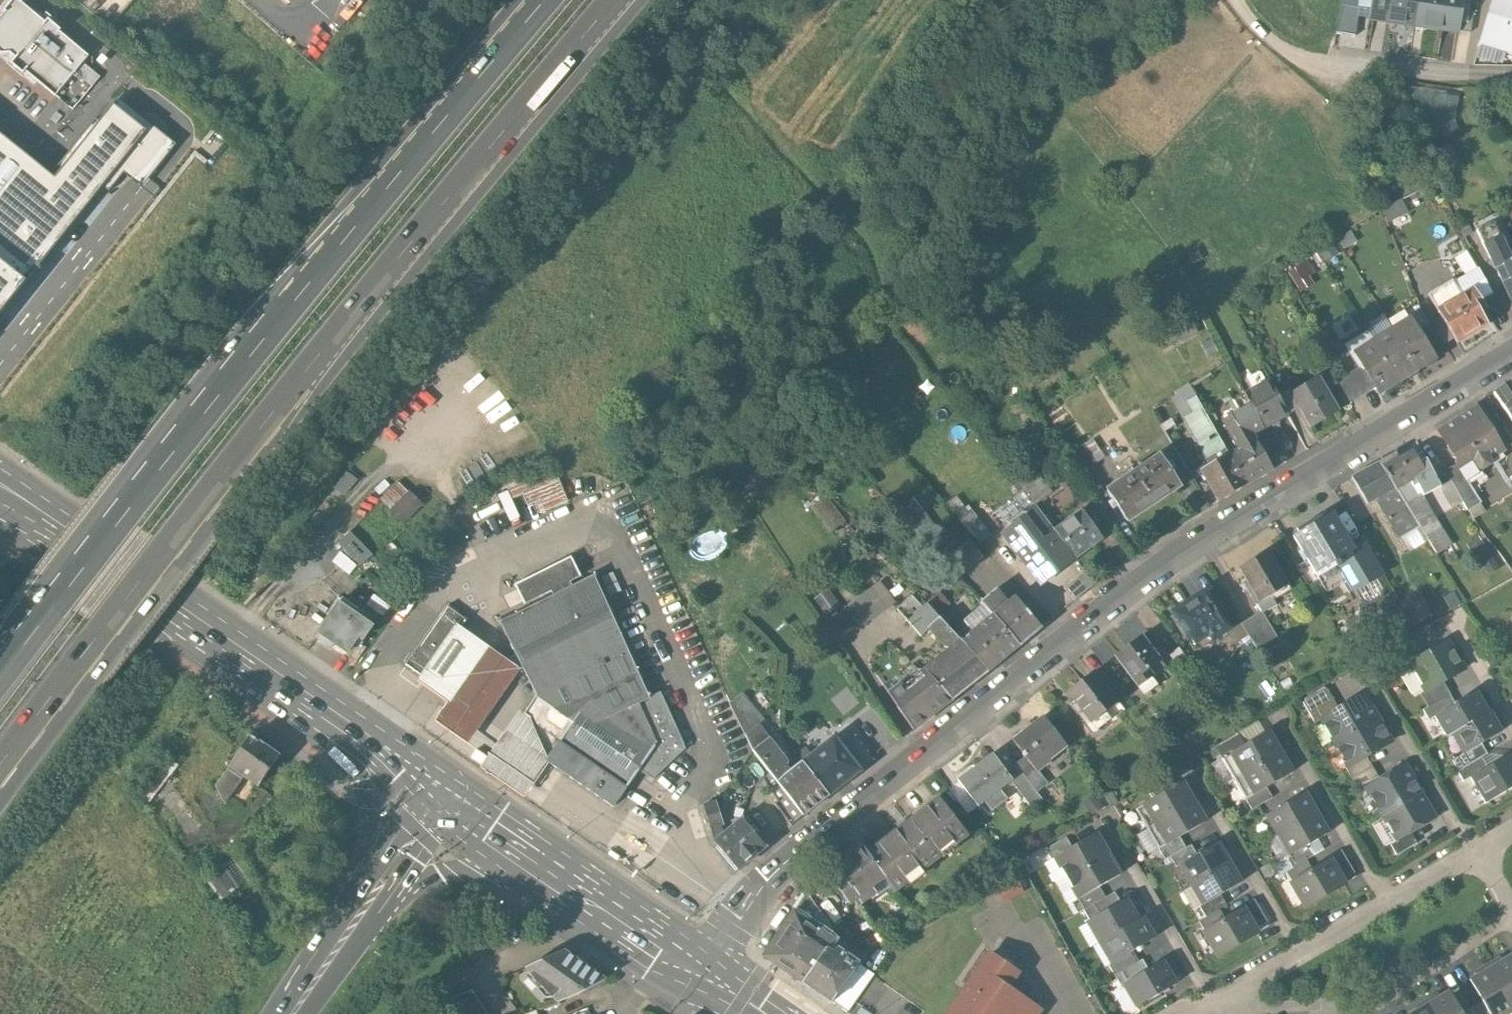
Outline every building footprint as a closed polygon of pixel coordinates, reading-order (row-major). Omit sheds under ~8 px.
[(16,0),(7,0),(0,10),(0,63),(18,78),(29,88),(34,82),(60,104),(93,64),(16,0)] [(1371,8),(1372,0),(1347,0),(1338,33),(1356,36),(1360,7),(1371,8)] [(1370,20),(1416,26),(1420,0),(1372,0),(1371,8),(1370,20)] [(1416,26),(1461,33),(1461,29),(1464,9),(1465,0),(1420,0),(1416,26)] [(1479,45),(1511,55),(1511,0),(1493,0),(1479,45)] [(1464,9),(1461,29),(1472,31),(1475,10),(1464,9)] [(4,265),(36,287),(123,180),(149,148),(163,130),(143,115),(136,124),(122,113),(111,104),(58,170),(0,124),(0,262),(4,265)] [(1461,165),(1450,145),(1436,151),(1446,172),(1461,165)] [(164,160),(149,148),(123,180),(138,192),(160,209),(186,177),(164,160)] [(1409,213),(1403,200),(1382,210),(1388,223),(1409,213)] [(1474,233),(1469,223),(1461,227),(1466,237),(1474,233)] [(1358,242),(1352,231),(1339,238),(1345,249),(1358,242)] [(1504,236),(1485,245),(1493,260),(1506,287),(1511,300),(1511,253),(1504,236)] [(1339,254),(1332,242),(1318,250),(1324,262),(1339,254)] [(1203,260),(1198,250),(1189,255),(1194,265),(1203,260)] [(1290,270),(1302,290),(1319,279),(1307,260),(1290,270)] [(1506,287),(1493,260),(1481,267),(1494,293),(1506,287)] [(36,287),(4,265),(0,262),(0,335),(36,287)] [(1218,273),(1214,265),(1210,268),(1214,275),(1218,273)] [(1476,288),(1483,299),(1494,293),(1481,267),(1459,280),(1467,293),(1476,288)] [(1467,293),(1459,280),(1430,297),(1438,310),(1467,293)] [(1467,293),(1438,310),(1443,317),(1455,338),(1460,346),(1492,327),(1484,314),(1489,311),(1483,299),(1476,288),(1467,293)] [(1372,329),(1369,331),(1374,340),(1393,329),(1384,315),(1369,324),(1372,329)] [(1412,317),(1393,329),(1420,373),(1440,361),(1434,351),(1421,330),(1412,317)] [(1444,344),(1455,338),(1443,317),(1432,324),(1444,344)] [(1432,324),(1421,330),(1434,351),(1444,344),(1432,324)] [(1393,329),(1374,340),(1400,385),(1420,373),(1393,329)] [(1345,345),(1359,368),(1364,366),(1356,352),(1374,340),(1369,331),(1345,345)] [(1173,350),(1166,338),(1158,342),(1165,354),(1173,350)] [(1219,352),(1213,339),(1202,344),(1208,357),(1219,352)] [(1374,340),(1356,352),(1364,366),(1377,387),(1383,396),(1400,385),(1374,340)] [(1350,402),(1377,387),(1364,366),(1359,368),(1338,381),(1350,402)] [(1320,377),(1292,393),(1301,410),(1312,429),(1341,412),(1320,377)] [(1271,381),(1247,395),(1267,430),(1291,415),(1280,395),(1271,381)] [(1493,393),(1511,421),(1511,381),(1493,393)] [(1210,467),(1230,456),(1191,387),(1172,398),(1210,467)] [(1291,415),(1301,410),(1292,393),(1290,390),(1280,395),(1291,415)] [(1230,456),(1248,487),(1276,472),(1256,437),(1267,430),(1247,395),(1234,402),(1240,412),(1222,422),(1238,451),(1230,456)] [(1506,452),(1478,406),(1437,431),(1457,465),(1465,477),(1478,469),(1484,472),(1494,467),(1494,459),(1506,452)] [(1106,460),(1094,441),(1070,456),(1081,475),(1106,460)] [(1397,453),(1382,461),(1421,528),(1429,540),(1438,555),(1454,546),(1424,498),(1440,489),(1443,488),(1428,460),(1422,463),(1415,451),(1401,459),(1397,453)] [(1183,489),(1160,455),(1133,473),(1156,507),(1183,489)] [(1248,487),(1230,456),(1210,467),(1202,472),(1208,482),(1202,485),(1206,493),(1211,490),(1219,504),(1248,487)] [(1382,461),(1353,478),(1370,506),(1378,501),(1401,540),(1421,528),(1382,461)] [(1465,477),(1457,465),(1445,471),(1453,482),(1465,505),(1472,518),(1487,510),(1465,477)] [(1052,492),(1031,467),(1015,479),(1036,506),(1052,492)] [(513,473),(491,482),(495,492),(506,488),(511,499),(522,494),(528,506),(533,504),(539,516),(568,503),(553,468),(517,484),(513,473)] [(1129,525),(1156,507),(1133,473),(1106,491),(1129,525)] [(382,501),(357,525),(366,534),(388,512),(408,493),(396,481),(379,498),(382,501)] [(1453,482),(1443,488),(1440,489),(1452,512),(1465,505),(1453,482)] [(942,502),(929,486),(899,510),(944,561),(961,546),(943,525),(938,529),(925,514),(942,502)] [(420,505),(408,493),(388,512),(401,525),(420,505)] [(845,521),(826,496),(810,508),(829,533),(845,521)] [(1041,584),(1076,558),(1055,531),(1037,508),(1030,513),(1022,512),(1011,520),(1010,528),(1003,533),(1041,584)] [(1088,520),(1081,511),(1055,531),(1076,558),(1102,539),(1092,525),(1097,521),(1093,516),(1088,520)] [(1356,550),(1334,512),(1292,536),(1301,551),(1308,563),(1316,578),(1337,565),(1354,595),(1385,577),(1366,544),(1356,550)] [(1421,528),(1401,540),(1409,553),(1429,540),(1421,528)] [(349,533),(337,545),(359,568),(372,556),(349,533)] [(984,559),(968,540),(961,546),(944,561),(960,579),(984,559)] [(1505,563),(1491,541),(1473,553),(1487,575),(1505,563)] [(391,544),(376,558),(383,566),(398,551),(391,544)] [(1308,563),(1301,551),(1291,557),(1298,568),(1308,563)] [(1271,552),(1240,571),(1246,583),(1259,606),(1272,598),(1292,588),(1271,552)] [(550,592),(553,597),(572,587),(569,583),(580,577),(570,558),(515,586),(524,605),(550,592)] [(1084,571),(1066,586),(1076,598),(1094,583),(1084,571)] [(553,597),(499,625),(535,698),(523,716),(529,720),(545,761),(557,744),(625,790),(637,773),(656,744),(638,705),(649,699),(592,577),(572,587),(553,597)] [(1259,606),(1246,583),(1243,585),(1261,615),(1263,613),(1277,605),(1272,598),(1259,606)] [(894,604),(880,585),(825,624),(839,643),(894,604)] [(829,589),(812,600),(824,617),(841,606),(829,589)] [(981,604),(992,617),(1020,650),(1044,630),(1015,597),(1008,603),(998,590),(981,604)] [(1206,590),(1171,614),(1194,648),(1208,639),(1213,647),(1234,632),(1206,590)] [(1433,616),(1420,592),(1400,603),(1413,627),(1433,616)] [(1461,605),(1454,593),(1444,599),(1451,611),(1461,605)] [(389,604),(379,596),(367,613),(378,620),(389,604)] [(335,603),(312,637),(342,657),(349,648),(354,651),(370,627),(335,603)] [(919,638),(927,631),(940,620),(927,605),(906,623),(919,638)] [(466,620),(446,606),(405,666),(419,676),(425,680),(460,630),(466,620)] [(1261,615),(1242,626),(1259,652),(1279,640),(1263,613),(1261,615)] [(992,617),(959,643),(989,675),(1020,650),(992,617)] [(946,653),(923,671),(952,704),(989,675),(959,643),(940,620),(927,631),(946,653)] [(520,671),(460,630),(425,680),(419,676),(415,683),(446,705),(433,724),(467,747),(520,671)] [(1143,638),(1114,660),(1138,691),(1167,669),(1143,638)] [(1469,671),(1452,640),(1408,663),(1425,695),(1444,684),(1469,671)] [(1179,649),(1170,656),(1183,674),(1193,667),(1179,649)] [(1504,661),(1499,650),(1486,657),(1492,667),(1504,661)] [(952,704),(923,671),(889,696),(914,733),(952,704)] [(1120,705),(1095,672),(1066,694),(1081,713),(1077,716),(1093,736),(1111,721),(1106,715),(1120,705)] [(1444,684),(1425,695),(1422,697),(1429,708),(1451,695),(1444,684)] [(1320,721),(1341,709),(1329,688),(1302,702),(1315,724),(1320,721)] [(661,693),(649,699),(638,705),(656,744),(637,773),(653,783),(685,749),(661,693)] [(1490,713),(1478,693),(1456,705),(1436,717),(1447,737),(1452,734),(1490,713)] [(745,737),(758,725),(764,720),(743,694),(730,704),(745,737)] [(1341,709),(1320,721),(1335,747),(1382,721),(1367,694),(1341,709)] [(1436,717),(1456,705),(1451,695),(1429,708),(1424,710),(1430,720),(1436,717)] [(1490,713),(1452,734),(1464,755),(1483,743),(1504,732),(1493,712),(1490,713)] [(520,798),(543,763),(545,761),(529,720),(523,716),(517,713),(478,769),(520,798)] [(1044,717),(1013,741),(1027,758),(1038,773),(1069,748),(1044,717)] [(1382,721),(1335,747),(1348,770),(1368,759),(1395,744),(1382,721)] [(802,820),(829,800),(800,764),(788,774),(786,771),(787,764),(758,725),(745,737),(752,754),(768,776),(802,820)] [(1246,747),(1224,761),(1236,780),(1283,753),(1272,733),(1246,747)] [(1217,748),(1224,761),(1246,747),(1239,735),(1217,748)] [(280,756),(251,736),(215,787),(226,804),(244,777),(258,787),(280,756)] [(856,737),(841,748),(859,771),(873,760),(856,737)] [(833,738),(800,764),(829,800),(862,774),(859,771),(841,748),(833,738)] [(1483,743),(1464,755),(1456,759),(1462,769),(1482,757),(1489,753),(1483,743)] [(557,744),(545,761),(543,763),(612,810),(625,790),(557,744)] [(1283,753),(1236,780),(1248,801),(1268,789),(1295,774),(1283,753)] [(1488,767),(1471,778),(1487,804),(1511,789),(1511,754),(1488,767)] [(1005,774),(991,756),(957,783),(977,809),(984,805),(991,815),(1010,801),(1002,791),(1012,783),(1005,774)] [(1471,778),(1488,767),(1482,757),(1462,769),(1458,771),(1465,781),(1471,778)] [(1038,773),(1027,758),(1016,766),(1038,793),(1048,785),(1038,773)] [(1368,759),(1348,770),(1359,790),(1379,778),(1368,759)] [(177,769),(169,762),(141,798),(150,804),(177,769)] [(1016,766),(1005,774),(1012,783),(1033,810),(1044,802),(1038,793),(1016,766)] [(1409,766),(1365,791),(1380,819),(1425,795),(1409,766)] [(802,820),(768,776),(762,780),(777,802),(774,805),(791,828),(802,820)] [(977,809),(957,783),(947,791),(968,817),(977,809)] [(1185,783),(1137,811),(1148,831),(1196,803),(1185,783)] [(1268,789),(1248,801),(1254,811),(1274,799),(1268,789)] [(968,817),(947,791),(937,798),(958,825),(968,817)] [(1118,804),(1113,793),(1106,797),(1112,807),(1118,804)] [(1307,793),(1265,817),(1277,838),(1319,814),(1307,793)] [(1104,809),(1095,795),(1083,803),(1092,817),(1104,809)] [(1425,795),(1380,819),(1395,845),(1415,833),(1439,821),(1425,795)] [(958,825),(937,798),(867,855),(892,890),(896,895),(969,837),(958,825)] [(702,806),(712,845),(724,835),(716,801),(702,806)] [(1196,803),(1148,831),(1160,851),(1181,839),(1208,823),(1196,803)] [(1319,814),(1277,838),(1289,858),(1308,847),(1331,834),(1319,814)] [(724,835),(712,845),(736,873),(766,847),(742,819),(724,835)] [(1415,833),(1395,845),(1390,847),(1397,859),(1421,845),(1415,833)] [(1109,855),(1097,835),(1074,848),(1053,861),(1065,881),(1109,855)] [(1046,850),(1053,861),(1074,848),(1067,837),(1046,850)] [(1181,839),(1160,851),(1166,861),(1172,858),(1187,849),(1181,839)] [(1198,856),(1178,868),(1189,889),(1231,865),(1219,844),(1198,856)] [(1187,849),(1172,858),(1178,868),(1198,856),(1192,846),(1187,849)] [(892,890),(867,855),(862,847),(832,867),(843,883),(834,889),(849,911),(858,905),(861,911),(892,890)] [(1308,847),(1289,858),(1295,868),(1308,860),(1314,857),(1308,847)] [(1043,866),(1035,854),(1022,862),(1030,875),(1043,866)] [(1109,855),(1065,881),(1077,903),(1100,889),(1122,876),(1109,855)] [(1314,870),(1292,883),(1306,908),(1346,887),(1341,878),(1351,873),(1341,856),(1314,870)] [(1286,873),(1292,883),(1314,870),(1308,860),(1295,868),(1286,873)] [(1231,865),(1189,889),(1201,909),(1223,897),(1243,885),(1231,865)] [(237,889),(220,867),(206,878),(219,894),(223,890),(228,896),(237,889)] [(1106,897),(1100,889),(1077,903),(1073,905),(1079,914),(1082,912),(1106,897)] [(793,911),(835,940),(838,936),(806,893),(793,911)] [(1106,897),(1082,912),(1087,922),(1116,905),(1110,895),(1106,897)] [(1223,897),(1201,909),(1207,919),(1221,910),(1228,906),(1223,897)] [(1087,922),(1084,924),(1094,943),(1137,918),(1126,899),(1116,905),(1087,922)] [(1227,921),(1206,933),(1220,957),(1257,935),(1253,927),(1264,921),(1255,905),(1227,921)] [(1199,923),(1206,933),(1227,921),(1221,910),(1207,919),(1199,923)] [(835,940),(793,911),(760,959),(803,988),(835,940)] [(1144,914),(1137,918),(1094,943),(1106,963),(1130,950),(1156,935),(1144,914)] [(862,958),(835,940),(803,988),(801,990),(828,1009),(831,1003),(856,967),(862,958)] [(1106,963),(1118,984),(1141,971),(1130,950),(1106,963)] [(564,951),(525,969),(557,1003),(605,980),(564,951)] [(987,953),(945,1013),(1044,1013),(1045,1012),(1013,990),(1022,976),(987,953)] [(1491,968),(1511,1002),(1511,956),(1491,968)] [(1141,971),(1118,984),(1131,1007),(1167,986),(1163,978),(1174,972),(1165,957),(1141,971)] [(856,967),(831,1003),(845,1013),(870,976),(856,967)] [(1469,981),(1483,1004),(1489,1013),(1511,1013),(1511,1002),(1491,968),(1469,981)] [(457,1013),(487,1013),(473,992),(448,1000),(457,1013)] [(1449,993),(1429,1005),(1434,1013),(1462,1013),(1449,993)] [(1483,1004),(1466,1013),(1489,1013),(1483,1004)] [(850,1013),(863,1013),(865,1011),(856,1005),(850,1013)] [(1429,1005),(1413,1013),(1434,1013),(1429,1005)]
